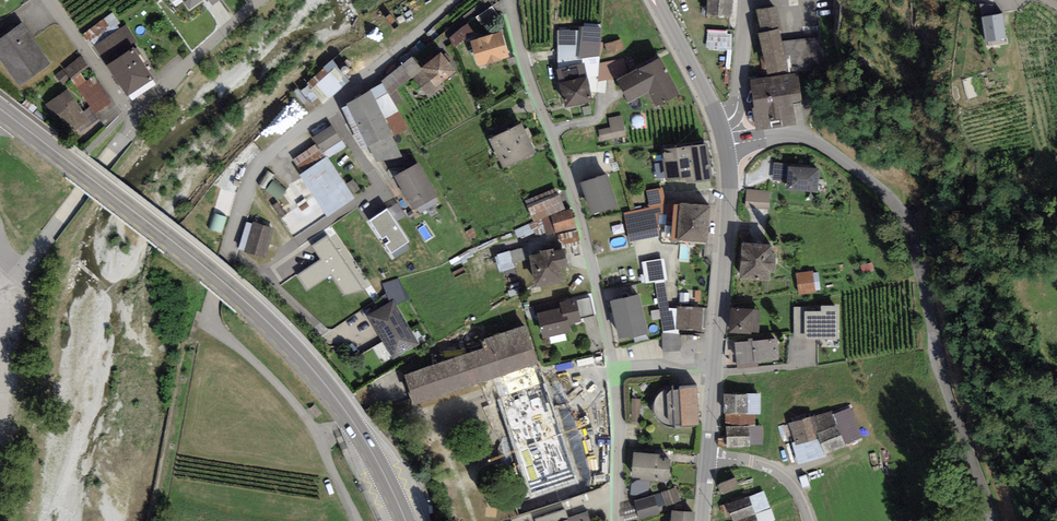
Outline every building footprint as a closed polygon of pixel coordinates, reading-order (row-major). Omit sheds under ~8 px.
[(706,14),(730,16),(731,0),(707,0),(706,14)] [(761,30),(759,31),(768,69),(788,64),(779,26),(782,25),(777,3),(756,8),(761,30)] [(1003,12),(982,15),(985,39),(1006,36),(1003,12)] [(22,21),(0,36),(0,56),(20,84),(50,62),(22,21)] [(450,34),(456,44),(476,32),(470,22),(450,34)] [(581,30),(557,31),(558,66),(556,67),(559,81),(584,75),(591,99),(596,92),(604,92),(607,80),(617,78),(632,70),(626,56),(600,62),(600,26),(582,23),(581,30)] [(502,28),(470,38),(478,64),(510,55),(502,28)] [(733,47),(733,28),(708,28),(708,46),(733,47)] [(788,37),(790,67),(824,65),(822,35),(788,37)] [(623,38),(605,42),(608,52),(625,48),(623,38)] [(153,77),(134,46),(107,63),(127,94),(153,77)] [(610,52),(611,58),(625,55),(624,49),(610,52)] [(456,69),(440,50),(421,66),(436,85),(456,69)] [(632,70),(617,78),(628,99),(648,89),(656,103),(679,91),(660,55),(632,70)] [(412,56),(381,81),(395,105),(403,100),(396,88),(411,76),(430,98),(439,89),(436,85),(421,66),(412,56)] [(307,82),(326,101),(351,76),(332,58),(307,82)] [(87,77),(95,73),(91,65),(83,69),(87,77)] [(798,69),(747,78),(756,128),(796,121),(792,99),(803,97),(798,69)] [(584,75),(559,81),(566,105),(591,99),(584,75)] [(381,81),(344,101),(377,160),(403,156),(391,134),(393,134),(394,135),(408,127),(395,105),(381,81)] [(90,119),(67,88),(43,105),(67,137),(90,119)] [(275,142),(306,108),(301,104),(309,96),(301,88),(262,130),(275,142)] [(608,128),(599,130),(601,140),(624,135),(620,115),(606,117),(608,128)] [(523,120),(489,138),(504,167),(538,149),(523,120)] [(331,124),(312,136),(322,152),(341,139),(331,124)] [(662,147),(665,177),(680,175),(681,178),(686,177),(687,182),(712,176),(707,140),(662,147)] [(326,155),(299,173),(327,214),(354,196),(326,155)] [(438,195),(418,161),(393,175),(412,209),(438,195)] [(818,167),(787,164),(785,185),(816,188),(818,167)] [(607,172),(581,180),(592,212),(617,203),(607,172)] [(275,179),(267,187),(279,198),(287,190),(275,179)] [(557,186),(524,200),(533,220),(565,206),(557,186)] [(649,207),(623,212),(628,241),(660,235),(659,228),(670,226),(663,186),(646,190),(649,207)] [(770,191),(747,190),(745,207),(769,209),(770,191)] [(397,218),(405,214),(399,201),(391,205),(397,218)] [(710,204),(680,201),(677,237),(708,239),(710,204)] [(307,205),(286,213),(292,228),(313,220),(307,205)] [(387,206),(367,219),(390,252),(409,239),(387,206)] [(571,208),(550,214),(554,231),(575,226),(571,208)] [(211,226),(223,230),(227,216),(216,212),(211,226)] [(273,227),(252,221),(243,251),(265,257),(273,227)] [(576,230),(558,234),(561,246),(579,243),(576,230)] [(333,273),(347,295),(363,286),(330,232),(313,242),(322,257),(299,271),(308,288),(333,273)] [(776,243),(741,241),(739,275),(770,277),(770,270),(775,270),(776,243)] [(501,269),(516,266),(515,260),(528,257),(525,245),(497,252),(501,269)] [(563,248),(530,255),(536,285),(564,279),(562,266),(567,265),(563,248)] [(799,291),(822,290),(820,269),(798,270),(799,291)] [(619,296),(639,291),(636,282),(617,287),(619,296)] [(640,292),(611,299),(620,338),(649,331),(640,292)] [(561,307),(539,312),(544,337),(572,331),(570,325),(580,323),(574,297),(559,300),(561,307)] [(394,298),(367,314),(394,359),(421,343),(394,298)] [(704,307),(678,305),(677,328),(703,330),(704,307)] [(761,308),(731,305),(728,330),(751,332),(751,329),(758,330),(761,308)] [(839,305),(793,306),(794,339),(840,339),(839,305)] [(483,346),(406,371),(416,402),(511,370),(523,408),(550,399),(525,323),(480,338),(483,346)] [(776,336),(734,340),(737,361),(778,356),(776,336)] [(696,385),(679,386),(683,425),(699,424),(696,385)] [(761,392),(724,392),(724,412),(760,413),(761,392)] [(632,396),(632,419),(642,419),(642,396),(632,396)] [(587,399),(524,420),(534,450),(597,430),(587,399)] [(834,408),(789,422),(795,441),(793,442),(799,459),(860,440),(850,407),(835,412),(834,408)] [(748,424),(726,425),(727,447),(749,445),(748,424)] [(658,451),(634,449),(631,475),(670,479),(672,457),(658,456),(658,451)] [(739,486),(735,476),(718,482),(721,492),(739,486)] [(659,491),(634,500),(640,518),(659,512),(656,506),(665,503),(667,506),(682,501),(676,483),(658,489),(659,491)] [(749,495),(729,504),(737,520),(760,520),(749,495)] [(672,509),(671,520),(694,520),(694,510),(672,509)] [(555,520),(592,520),(588,510),(555,520)]
